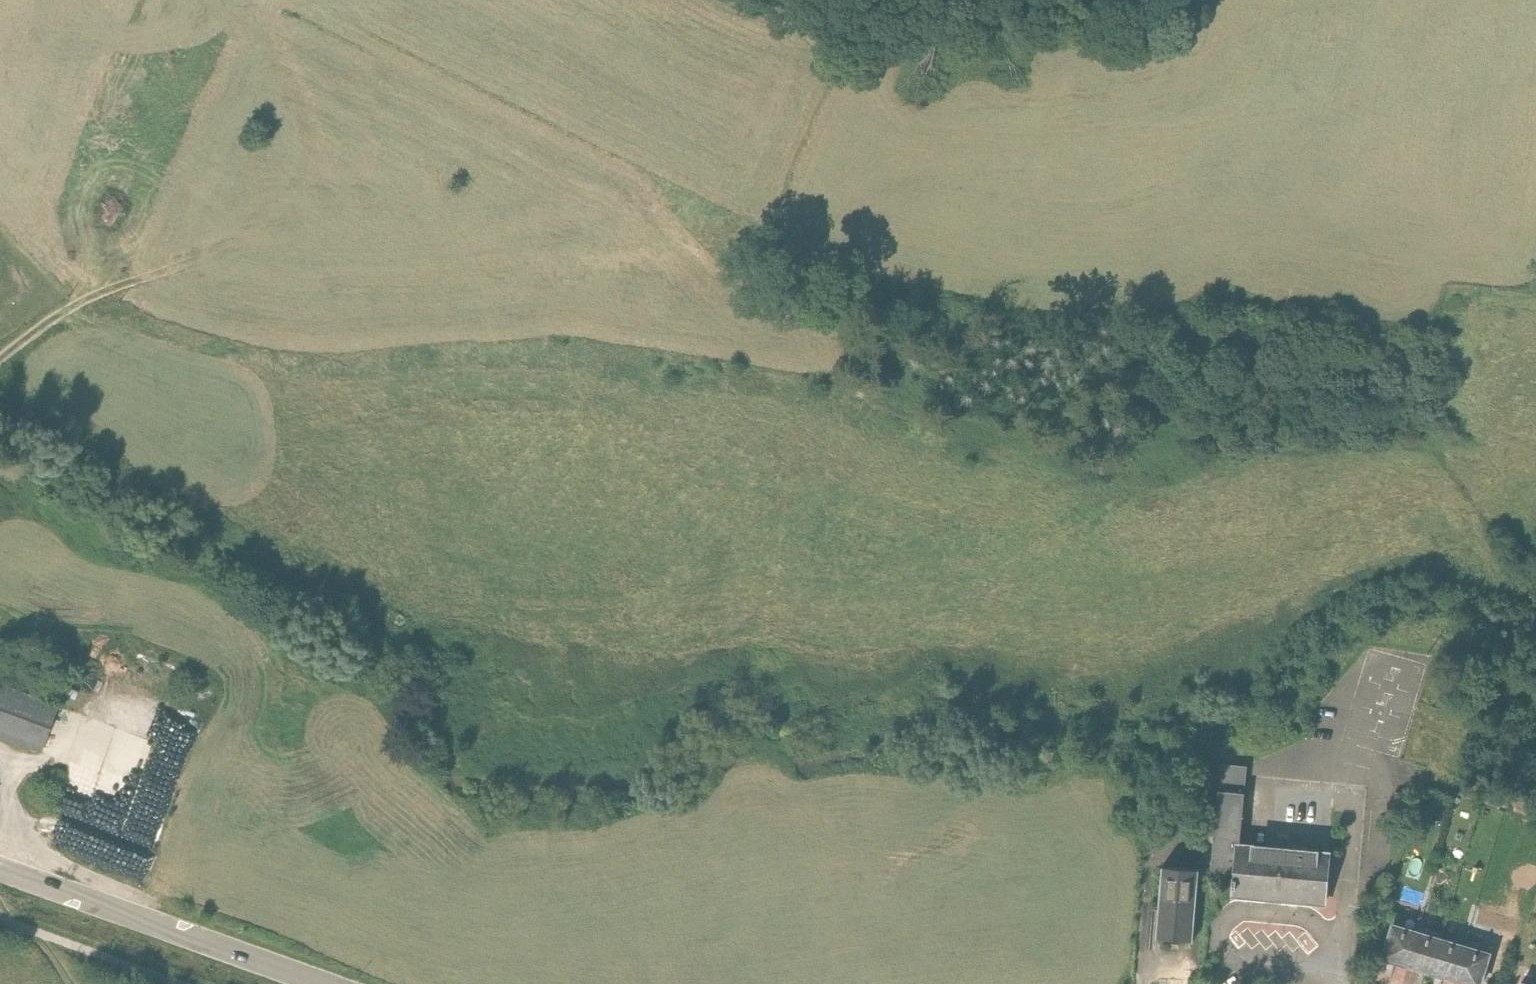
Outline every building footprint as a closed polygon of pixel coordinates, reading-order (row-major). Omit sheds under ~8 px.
[(1,732),(2,733),(19,684),(0,677),(0,733),(1,732)] [(0,746),(0,755),(60,777),(78,730),(15,707),(0,746)] [(1226,898),(1224,923),(1316,930),(1320,876),(1232,869),(1238,791),(1212,788),(1202,897),(1226,898)] [(1152,891),(1146,964),(1185,967),(1190,895),(1152,891)] [(1387,950),(1377,983),(1403,983),(1411,957),(1387,950)] [(1436,965),(1411,957),(1403,983),(1430,983),(1436,965)] [(1460,972),(1436,965),(1430,983),(1457,983),(1460,972)] [(1486,980),(1460,972),(1457,983),(1485,983),(1486,980)]
